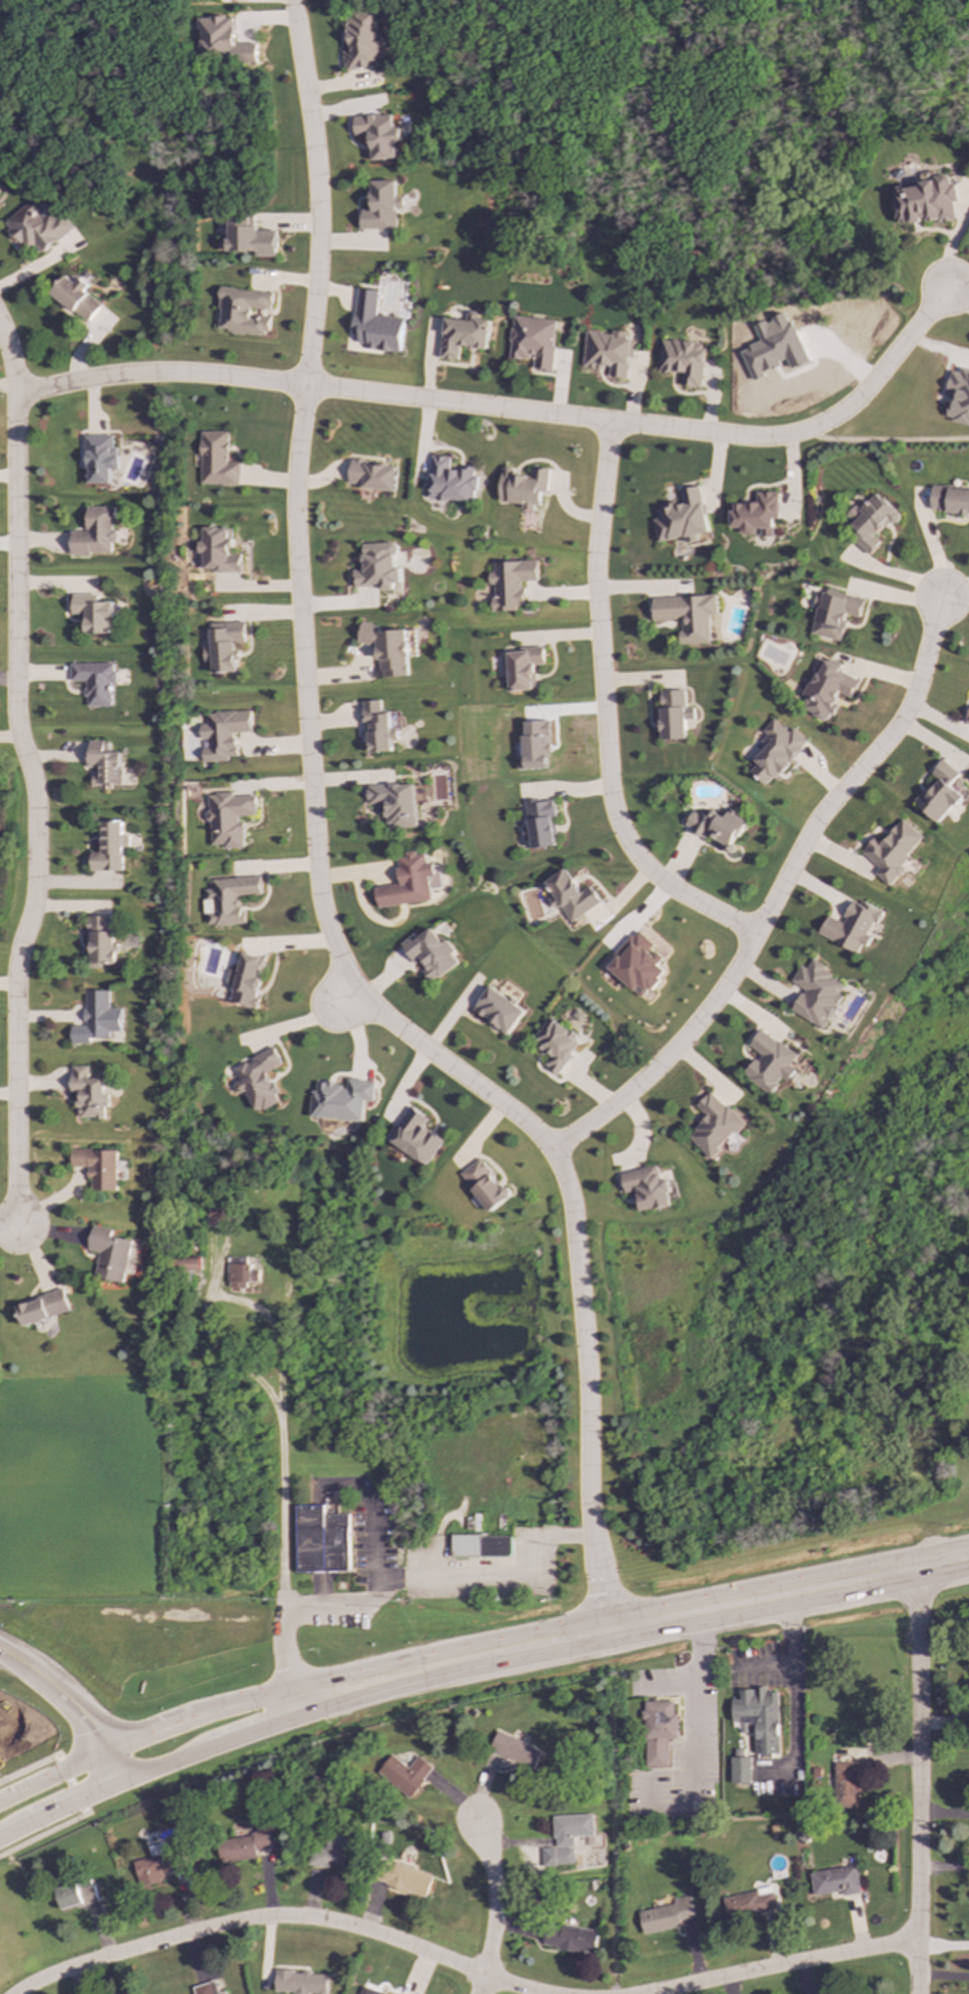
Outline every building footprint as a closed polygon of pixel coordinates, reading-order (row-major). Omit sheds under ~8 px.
[(376,10),(340,14),(342,30),(347,30),(349,50),(342,51),(344,70),(376,67),(375,60),(382,59),(376,10)] [(256,44),(233,44),(233,17),(200,17),(200,60),(256,60),(256,44)] [(369,161),(396,157),(394,142),(401,141),(399,128),(392,128),(390,113),(352,118),(355,136),(366,134),(369,161)] [(955,221),(954,202),(956,202),(956,184),(949,185),(948,178),(920,179),(921,187),(894,188),(895,224),(924,223),(955,221)] [(360,229),(396,229),(396,209),(403,209),(402,196),(395,197),(395,181),(371,181),(371,210),(360,210),(360,229)] [(73,229),(62,213),(54,219),(50,213),(41,218),(37,212),(43,207),(37,198),(3,221),(10,231),(11,230),(24,251),(33,245),(39,252),(73,229)] [(275,230),(254,230),(254,218),(227,218),(227,252),(255,251),(255,257),(275,257),(275,230)] [(83,291),(88,285),(78,277),(74,283),(64,275),(49,294),(86,323),(100,305),(83,291)] [(271,292),(220,287),(216,328),(228,329),(228,333),(266,337),(267,318),(249,316),(249,308),(270,310),(271,292)] [(378,291),(357,289),(352,335),(358,336),(357,343),(366,344),(366,349),(400,353),(403,319),(375,316),(378,291)] [(488,320),(476,319),(476,312),(466,311),(465,320),(443,318),(440,359),(458,360),(459,347),(486,350),(488,320)] [(556,321),(513,316),(508,358),(532,361),(531,370),(551,371),(556,321)] [(626,379),(628,357),(634,357),(635,340),(626,339),(627,332),(612,331),(612,333),(586,331),(583,367),(609,369),(608,377),(626,379)] [(682,387),(702,388),(704,343),(661,340),(659,371),(683,373),(682,387)] [(960,368),(959,372),(950,371),(946,390),(956,392),(953,406),(948,405),(945,420),(968,424),(968,369),(960,368)] [(200,432),(199,484),(238,485),(238,463),(226,462),(227,432),(200,432)] [(111,436),(84,435),(83,483),(108,483),(108,468),(116,469),(117,448),(111,448),(111,436)] [(473,502),(476,476),(473,476),(473,469),(449,467),(450,457),(431,455),(428,498),(473,502)] [(393,490),(396,466),(350,461),(347,485),(393,490)] [(499,502),(522,503),(522,507),(539,508),(540,492),(547,492),(548,469),(531,468),(531,473),(501,471),(499,502)] [(657,542),(684,537),(685,543),(697,541),(696,534),(708,532),(699,486),(680,490),(682,502),(657,506),(659,518),(653,519),(657,542)] [(968,514),(968,489),(931,487),(930,512),(968,514)] [(772,537),(773,519),(778,519),(779,493),(757,492),(757,503),(731,503),(731,528),(741,528),(741,535),(755,535),(755,528),(761,528),(761,537),(772,537)] [(859,509),(854,505),(843,517),(859,531),(851,540),(868,556),(879,543),(875,538),(896,514),(873,493),(859,509)] [(112,507),(85,507),(85,532),(69,532),(69,554),(109,554),(110,543),(115,543),(115,530),(112,530),(112,507)] [(241,572),(241,554),(231,554),(232,528),(202,528),(202,542),(199,542),(199,554),(204,554),(203,571),(241,572)] [(355,587),(380,586),(380,590),(394,590),(393,584),(401,583),(400,567),(396,567),(394,543),(362,545),(364,569),(353,570),(355,587)] [(492,562),(492,573),(488,573),(488,584),(494,584),(494,597),(490,597),(491,612),(515,611),(515,606),(522,606),(522,581),(536,581),(536,561),(492,562)] [(810,634),(841,641),(846,615),(859,617),(863,600),(816,589),(812,608),(816,609),(810,634)] [(83,614),(83,633),(112,634),(113,602),(95,602),(96,595),(70,595),(70,614),(83,614)] [(680,644),(709,643),(708,615),(716,615),(715,596),(651,598),(652,621),(679,620),(680,644)] [(245,642),(245,622),(210,623),(211,647),(204,647),(204,662),(212,662),(212,673),(237,672),(237,643),(245,642)] [(406,630),(378,631),(378,626),(363,622),(358,643),(378,648),(378,669),(384,670),(384,677),(408,676),(407,660),(407,658),(406,630)] [(506,652),(507,691),(534,690),(533,665),(542,665),(542,647),(518,647),(518,652),(506,652)] [(859,680),(838,671),(840,666),(819,656),(801,696),(805,697),(799,709),(828,722),(836,704),(833,703),(838,693),(851,698),(859,680)] [(110,707),(110,683),(113,683),(114,664),(69,663),(69,681),(85,681),(84,706),(110,707)] [(685,739),(683,690),(659,691),(660,740),(685,739)] [(392,752),(392,741),(398,741),(397,728),(391,728),(390,711),(381,712),(381,700),(363,701),(363,726),(368,725),(369,752),(392,752)] [(252,732),(251,711),(207,713),(207,724),(200,724),(201,744),(202,744),(203,761),(236,759),(235,733),(252,732)] [(767,787),(806,741),(792,728),(788,733),(774,720),(758,739),(766,746),(753,761),(756,764),(749,772),(767,787)] [(545,768),(545,753),(548,753),(547,721),(522,722),(522,735),(520,735),(520,758),(515,758),(516,769),(545,768)] [(121,753),(103,753),(103,741),(87,741),(87,767),(99,767),(99,774),(91,774),(91,786),(100,786),(100,790),(111,790),(111,786),(121,786),(121,753)] [(938,823),(962,796),(950,786),(960,774),(943,759),(931,773),(937,778),(915,804),(938,823)] [(416,827),(414,784),(367,786),(368,804),(386,804),(387,829),(416,827)] [(244,848),(243,818),(256,817),(256,796),(234,797),(233,793),(208,794),(210,845),(223,845),(223,848),(244,848)] [(523,803),(527,827),(521,827),(522,839),(529,839),(530,849),(555,845),(551,818),(554,817),(551,798),(523,803)] [(684,827),(705,837),(706,835),(726,845),(724,850),(731,854),(735,847),(734,846),(746,820),(728,811),(725,817),(709,810),(706,816),(692,809),(684,827)] [(861,852),(880,868),(875,874),(890,886),(904,870),(899,866),(923,838),(902,819),(880,844),(874,838),(861,852)] [(91,871),(122,871),(121,847),(128,847),(128,835),(122,835),(121,821),(101,822),(101,852),(90,852),(91,871)] [(378,908),(432,901),(429,876),(435,875),(434,863),(427,864),(426,854),(417,855),(417,853),(397,855),(400,884),(376,887),(378,908)] [(570,922),(599,903),(588,886),(579,892),(563,869),(543,882),(552,896),(547,900),(553,910),(559,906),(570,922)] [(211,879),(212,889),(204,889),(205,926),(243,925),(242,895),(261,895),(260,877),(211,879)] [(819,935),(858,953),(862,945),(868,947),(872,937),(868,935),(874,921),(879,923),(884,911),(862,901),(860,904),(853,901),(843,922),(828,916),(819,935)] [(113,964),(113,916),(87,916),(87,968),(102,968),(102,964),(113,964)] [(458,963),(451,954),(454,951),(446,940),(442,943),(431,928),(417,938),(414,933),(400,944),(415,964),(421,960),(428,969),(423,972),(431,983),(458,963)] [(605,966),(641,998),(665,972),(656,964),(662,958),(652,949),(654,946),(637,930),(605,966)] [(237,972),(227,970),(224,986),(233,988),(230,1002),(256,1007),(258,998),(254,997),(259,978),(258,978),(262,958),(241,953),(237,972)] [(825,1029),(842,995),(840,994),(847,980),(811,962),(808,969),(801,965),(792,982),(805,989),(792,1013),(825,1029)] [(473,1009),(507,1035),(525,1011),(490,986),(473,1009)] [(110,991),(85,990),(85,1026),(72,1026),(71,1043),(90,1043),(90,1038),(109,1038),(109,1031),(121,1031),(121,1009),(109,1009),(110,991)] [(556,1074),(580,1038),(547,1017),(531,1042),(550,1055),(543,1066),(556,1074)] [(770,1094),(783,1077),(788,1081),(797,1070),(791,1065),(797,1056),(761,1029),(749,1046),(760,1054),(744,1075),(770,1094)] [(281,1064),(273,1048),(233,1068),(239,1081),(232,1084),(237,1094),(244,1091),(255,1113),(278,1101),(275,1095),(277,1093),(266,1072),(281,1064)] [(104,1079),(89,1079),(89,1066),(71,1066),(71,1094),(78,1094),(78,1118),(104,1118),(104,1108),(109,1108),(109,1094),(104,1094),(104,1079)] [(362,1121),(363,1101),(373,1101),(374,1081),(348,1080),(347,1085),(317,1083),(317,1091),(311,1091),(310,1118),(362,1121)] [(688,1137),(710,1158),(744,1124),(710,1091),(696,1106),(707,1117),(688,1137)] [(389,1141),(427,1165),(443,1140),(423,1127),(429,1118),(410,1107),(389,1141)] [(116,1191),(116,1150),(71,1150),(71,1167),(88,1167),(88,1178),(92,1178),(92,1191),(116,1191)] [(459,1173),(488,1213),(509,1197),(481,1158),(459,1173)] [(620,1173),(624,1193),(636,1191),(640,1212),(672,1206),(666,1180),(660,1181),(657,1166),(620,1173)] [(207,1226),(227,1226),(227,1207),(208,1207),(207,1226)] [(125,1283),(133,1240),(112,1237),(113,1229),(93,1226),(89,1251),(100,1253),(96,1278),(125,1283)] [(201,1270),(200,1258),(176,1259),(176,1271),(201,1270)] [(228,1288),(246,1288),(246,1282),(259,1282),(259,1270),(249,1270),(249,1264),(227,1265),(228,1288)] [(18,1304),(24,1326),(72,1312),(65,1290),(18,1304)] [(296,1572),(349,1572),(348,1514),(323,1515),(323,1505),(295,1506),(296,1572)] [(451,1557),(511,1557),(510,1536),(451,1536),(451,1557)] [(755,1754),(779,1754),(779,1693),(766,1693),(766,1689),(739,1689),(739,1700),(732,1700),(732,1723),(755,1723),(755,1754)] [(645,1767),(668,1767),(668,1738),(678,1738),(678,1714),(673,1714),(673,1702),(643,1702),(643,1719),(645,1719),(645,1767)] [(533,1769),(542,1751),(498,1731),(490,1749),(533,1769)] [(408,1768),(391,1755),(377,1773),(410,1799),(434,1768),(418,1756),(408,1768)] [(750,1784),(751,1758),(731,1757),(731,1784),(750,1784)] [(834,1762),(835,1808),(859,1807),(858,1762),(834,1762)] [(554,1848),(573,1847),(573,1837),(593,1836),(593,1815),(553,1816),(554,1848)] [(325,1849),(310,1847),(308,1864),(342,1870),(348,1834),(328,1831),(325,1849)] [(216,1838),(218,1863),(256,1859),(255,1850),(268,1848),(266,1833),(216,1838)] [(132,1862),(139,1887),(160,1881),(158,1874),(179,1868),(174,1851),(166,1854),(162,1842),(147,1847),(150,1857),(132,1862)] [(542,1849),(542,1866),(574,1865),(573,1848),(542,1849)] [(432,1876),(385,1859),(377,1881),(424,1898),(432,1876)] [(810,1872),(812,1895),(842,1892),(843,1896),(859,1894),(856,1867),(810,1872)] [(97,1902),(92,1880),(55,1888),(60,1910),(97,1902)] [(722,1897),(726,1919),(776,1910),(772,1888),(722,1897)] [(642,1934),(680,1927),(679,1920),(694,1918),(689,1896),(672,1899),(673,1905),(638,1912),(642,1934)] [(274,1971),(273,1993),(295,1993),(326,1993),(327,1973),(274,1971)] [(214,1981),(191,1988),(193,1993),(218,1993),(214,1981)] [(361,1986),(358,1993),(384,1993),(361,1986)]
